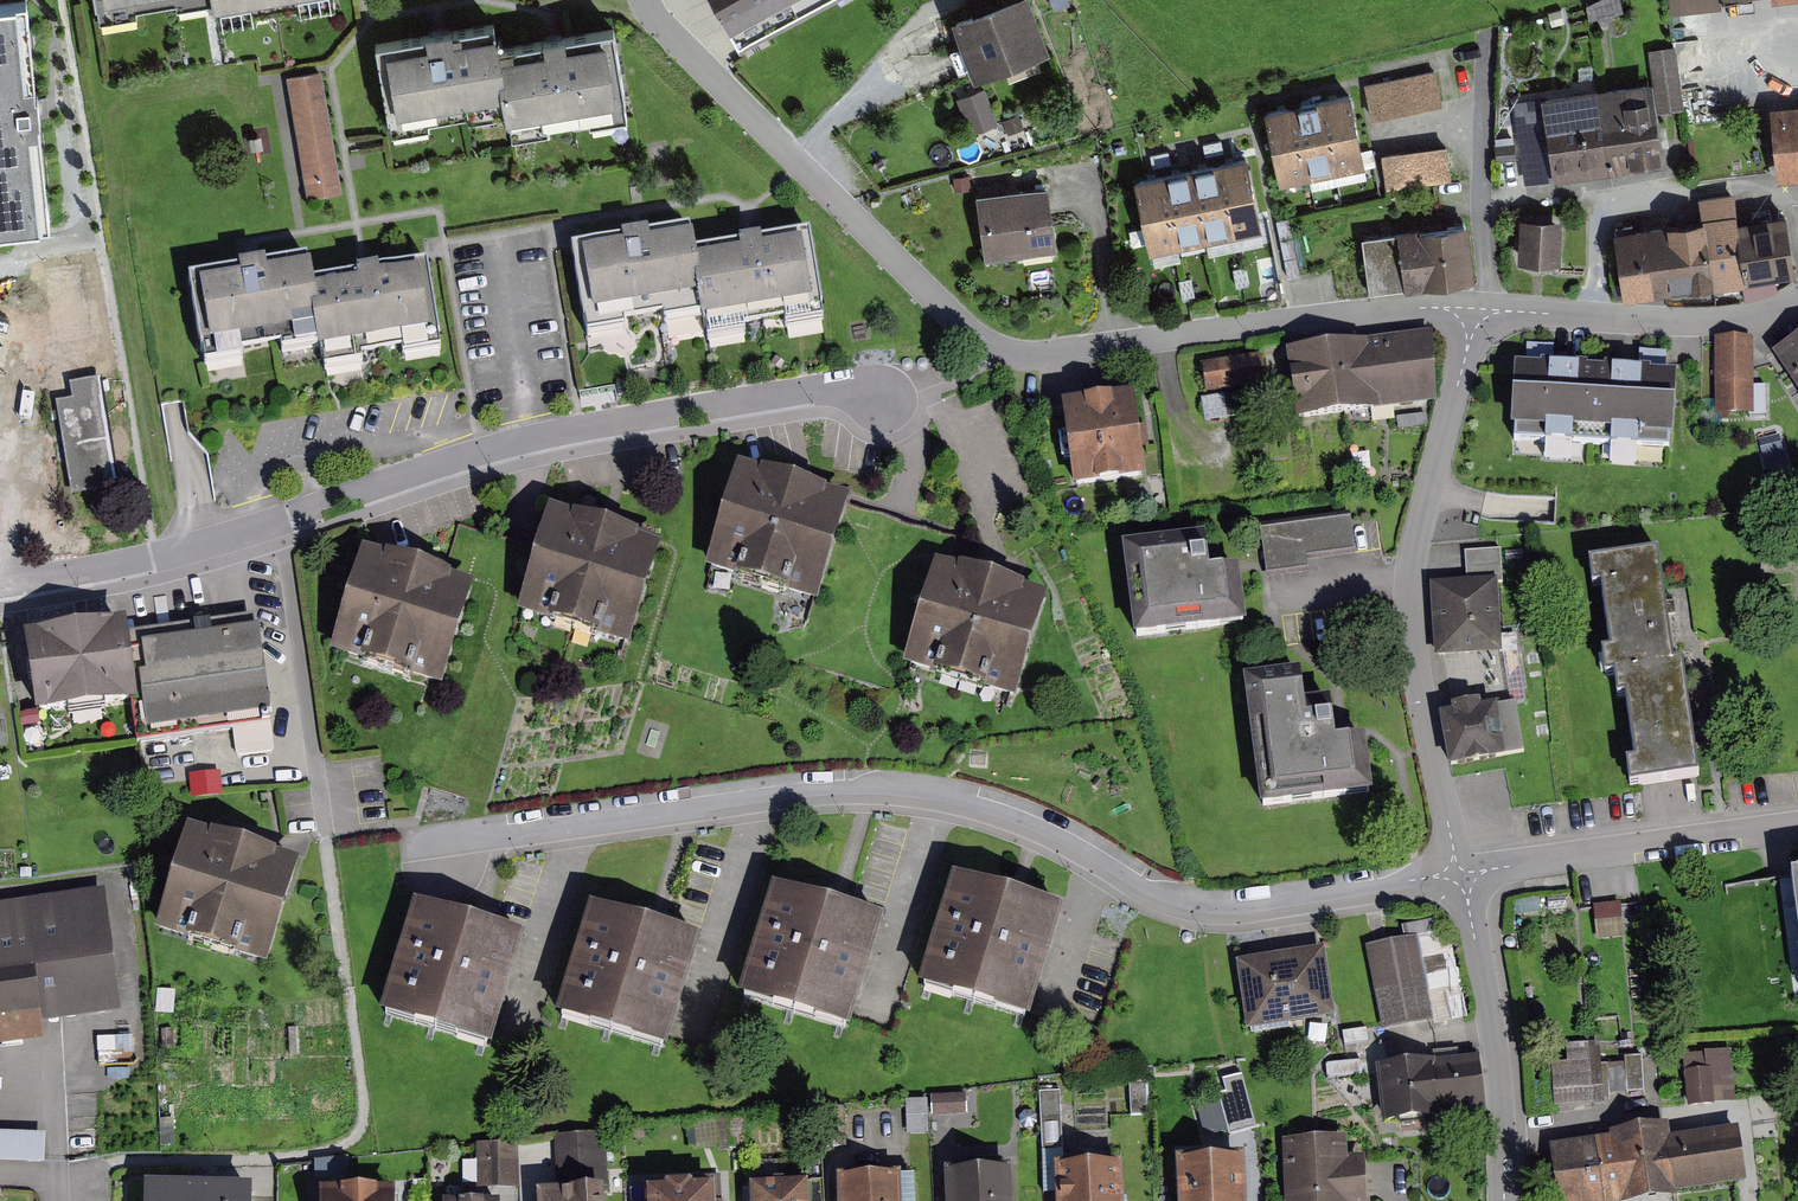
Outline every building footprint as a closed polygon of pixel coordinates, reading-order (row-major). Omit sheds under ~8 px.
[(50,223),(39,114),(27,0),(4,0),(0,0),(0,228),(50,223)] [(221,13),(312,0),(219,0),(221,13)] [(727,31),(791,0),(712,0),(727,31)] [(975,78),(1050,50),(1031,0),(1000,0),(952,18),(975,78)] [(1675,16),(1719,11),(1718,1),(1723,0),(1673,0),(1675,16)] [(441,35),(385,43),(395,112),(513,95),(518,127),(632,110),(620,30),(557,39),(504,47),(501,26),(441,35)] [(1657,112),(1684,109),(1675,45),(1648,49),(1652,80),(1657,112)] [(1435,70),(1364,85),(1371,120),(1442,105),(1435,70)] [(286,78),(307,200),(342,194),(322,72),(286,78)] [(959,93),(976,128),(1004,115),(986,80),(959,93)] [(1609,172),(1664,164),(1657,112),(1652,80),(1597,88),(1597,91),(1601,119),(1609,172)] [(1597,91),(1597,88),(1541,96),(1542,99),(1546,127),(1553,180),(1609,172),(1601,119),(1597,91)] [(1321,98),(1337,172),(1366,166),(1350,92),(1321,98)] [(1542,99),(1541,96),(1513,100),(1515,115),(1524,184),(1551,180),(1553,180),(1546,127),(1542,99)] [(1321,98),(1293,104),(1308,178),(1337,172),(1321,98)] [(1775,104),(1781,176),(1797,175),(1797,102),(1775,104)] [(1264,110),(1280,184),(1308,178),(1293,104),(1264,110)] [(1447,144),(1380,154),(1386,190),(1452,181),(1447,144)] [(1231,160),(1219,162),(1234,235),(1262,229),(1247,156),(1231,160)] [(1191,168),(1206,241),(1234,235),(1219,162),(1202,166),(1191,168)] [(1177,171),(1162,174),(1178,247),(1206,241),(1191,168),(1177,171)] [(1134,180),(1149,253),(1178,247),(1162,174),(1150,176),(1134,180)] [(1048,186),(976,195),(984,260),(1056,251),(1048,186)] [(1699,219),(1616,229),(1625,299),(1797,278),(1789,219),(1744,224),(1740,195),(1697,200),(1699,219)] [(1562,219),(1520,218),(1518,263),(1561,264),(1562,219)] [(1469,222),(1365,230),(1369,286),(1474,277),(1469,222)] [(702,318),(700,304),(702,304),(693,255),(689,230),(639,238),(571,250),(583,324),(585,323),(588,337),(626,331),(625,325),(661,318),(662,325),(702,318)] [(747,329),(785,323),(786,329),(824,323),(809,235),(751,245),(693,255),(702,304),(708,342),(748,336),(747,329)] [(320,347),(318,333),(319,333),(311,285),(307,259),(251,269),(188,280),(200,353),(202,353),(205,367),(243,361),(242,354),(281,348),(282,354),(320,347)] [(362,360),(402,353),(403,359),(440,353),(425,265),(365,276),(311,285),(319,333),(326,372),(363,366),(362,360)] [(1434,335),(1288,351),(1296,420),(1442,403),(1434,335)] [(1751,338),(1716,338),(1716,415),(1750,415),(1751,338)] [(1778,357),(1797,388),(1797,344),(1778,357)] [(1204,356),(1207,410),(1268,407),(1265,353),(1204,356)] [(1679,370),(1520,360),(1516,429),(1675,439),(1679,370)] [(73,399),(59,401),(73,495),(118,488),(103,379),(71,383),(73,399)] [(1140,393),(1065,403),(1076,487),(1151,477),(1140,393)] [(705,575),(817,609),(849,506),(790,487),(738,471),(705,575)] [(1352,514),(1263,524),(1269,572),(1308,567),(1307,557),(1356,551),(1352,514)] [(517,619),(629,654),(662,550),(605,532),(550,515),(517,619)] [(1204,544),(1121,557),(1134,647),(1246,633),(1238,576),(1210,581),(1204,544)] [(1662,550),(1595,559),(1598,585),(1606,584),(1615,650),(1606,651),(1610,677),(1616,677),(1618,694),(1634,692),(1643,759),(1629,761),(1632,783),(1704,774),(1689,660),(1677,662),(1674,645),(1662,550)] [(330,659),(442,694),(474,589),(417,572),(363,555),(330,659)] [(902,669),(1015,704),(1047,601),(991,583),(934,566),(902,669)] [(1497,578),(1434,582),(1438,652),(1502,648),(1497,578)] [(128,618),(30,630),(40,712),(135,701),(139,736),(269,720),(256,615),(129,631),(128,618)] [(1332,716),(1307,719),(1301,671),(1244,678),(1260,809),(1372,795),(1365,738),(1336,742),(1332,716)] [(1525,755),(1516,706),(1481,711),(1480,705),(1451,710),(1452,716),(1439,718),(1448,771),(1505,762),(1504,759),(1525,755)] [(300,860),(192,826),(159,929),(267,964),(300,860)] [(1016,898),(954,880),(922,989),(1026,1020),(1059,911),(1016,898)] [(0,904),(0,1048),(43,1042),(43,1023),(120,1014),(105,888),(0,904)] [(837,909),(774,889),(740,997),(850,1032),(884,924),(837,909)] [(1626,900),(1597,902),(1599,941),(1628,940),(1626,900)] [(476,925),(415,905),(380,1017),(486,1050),(521,939),(520,938),(492,930),(476,925)] [(654,925),(596,908),(565,1011),(673,1044),(704,941),(697,939),(671,931),(654,925)] [(1414,938),(1367,947),(1383,1027),(1430,1018),(1414,938)] [(1326,951),(1241,962),(1250,1027),(1334,1016),(1326,951)] [(1602,1044),(1543,1047),(1546,1109),(1606,1105),(1602,1044)] [(1733,1052),(1684,1053),(1685,1103),(1713,1102),(1713,1087),(1734,1086),(1733,1052)] [(1481,1055),(1382,1064),(1388,1128),(1487,1119),(1481,1055)] [(1229,1139),(1256,1131),(1241,1077),(1222,1082),(1226,1095),(1218,1098),(1219,1102),(1227,1133),(1229,1139)] [(1129,1086),(1131,1118),(1147,1118),(1146,1085),(1129,1086)] [(1227,1133),(1219,1102),(1196,1108),(1205,1139),(1227,1133)] [(1557,1145),(1564,1200),(1621,1200),(1752,1184),(1743,1120),(1557,1145)] [(1286,1200),(1366,1200),(1364,1162),(1347,1163),(1346,1142),(1283,1145),(1286,1200)] [(520,1184),(521,1144),(474,1143),(473,1183),(520,1184)] [(1245,1164),(1176,1167),(1178,1200),(1247,1200),(1245,1164)] [(1122,1169),(1055,1172),(1056,1200),(1123,1200),(1122,1169)] [(279,1200),(280,1171),(257,1171),(257,1200),(279,1200)] [(1011,1179),(944,1182),(945,1200),(1012,1200),(1011,1179)] [(840,1200),(898,1200),(897,1181),(839,1184),(840,1200)] [(716,1188),(643,1191),(643,1200),(717,1200),(716,1188)] [(249,1191),(147,1189),(147,1200),(248,1200),(249,1191)] [(749,1200),(808,1200),(807,1191),(749,1194),(749,1200)]
